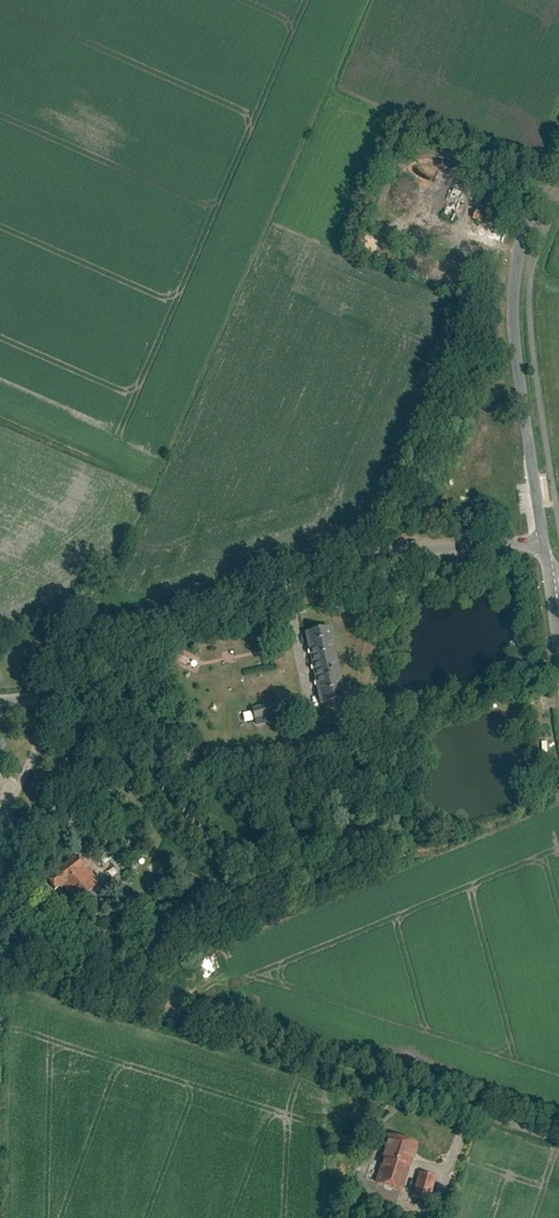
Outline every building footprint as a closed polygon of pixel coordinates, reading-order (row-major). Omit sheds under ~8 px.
[(506,207),(482,197),(474,218),(497,228),(506,207)] [(301,633),(316,704),(344,698),(329,627),(301,633)] [(163,655),(185,666),(191,654),(169,643),(163,655)] [(250,703),(252,712),(280,706),(278,697),(250,703)] [(242,713),(243,722),(252,721),(250,712),(242,713)] [(81,859),(49,877),(57,891),(69,884),(77,897),(97,885),(81,859)] [(418,1142),(390,1134),(376,1181),(404,1189),(418,1142)] [(437,1178),(420,1172),(412,1197),(429,1203),(437,1178)]
